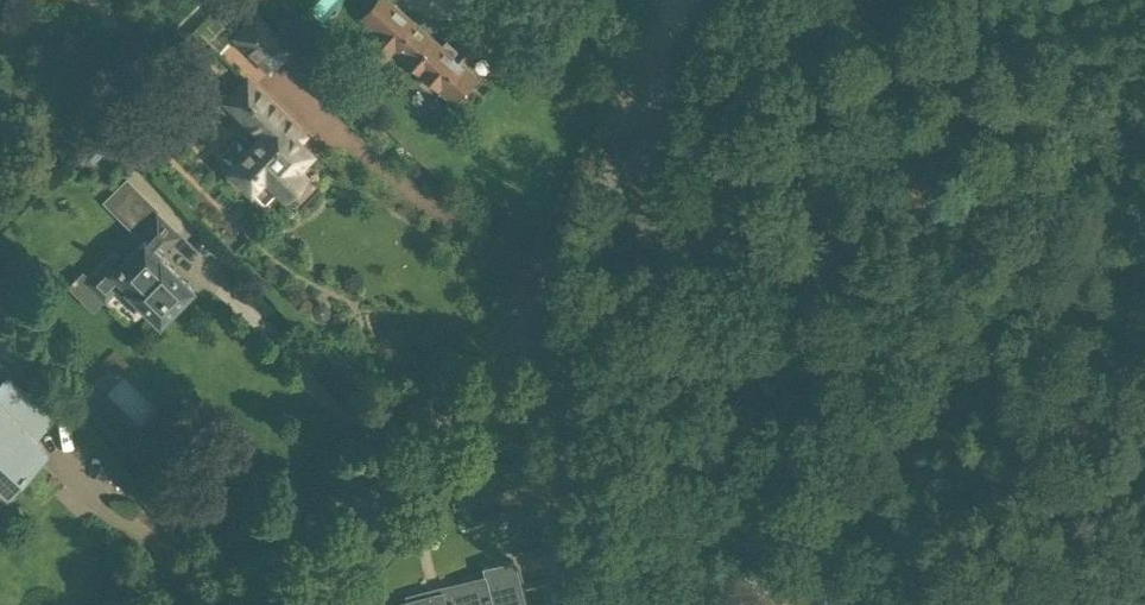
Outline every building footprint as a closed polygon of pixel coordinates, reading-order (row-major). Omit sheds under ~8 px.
[(361,17),(375,28),(363,44),(384,61),(397,46),(406,53),(402,58),(450,98),(472,73),(460,63),(472,49),(455,35),(444,48),(385,0),(375,0),(361,17)] [(268,72),(290,49),(255,15),(234,38),(268,72)] [(311,153),(297,139),(278,120),(282,116),(247,81),(227,101),(261,134),(246,149),(242,145),(226,161),(231,166),(227,169),(250,191),(263,178),(282,196),(304,173),(298,167),(311,153)] [(95,136),(88,144),(99,154),(106,147),(95,136)] [(136,307),(139,304),(159,323),(162,320),(165,322),(175,312),(172,309),(192,289),(159,257),(160,255),(156,251),(162,245),(165,248),(178,234),(155,212),(127,241),(133,247),(122,259),(115,251),(111,255),(110,255),(84,281),(104,300),(120,283),(126,289),(125,290),(128,294),(126,297),(136,307)] [(27,451),(35,442),(31,438),(50,418),(8,379),(0,387),(0,393),(8,400),(0,409),(0,488),(5,493),(9,490),(8,489),(17,480),(24,473),(24,472),(36,460),(33,457),(27,451)] [(513,559),(482,567),(484,577),(439,589),(441,594),(430,597),(428,589),(404,596),(406,603),(399,604),(525,604),(513,559)]
